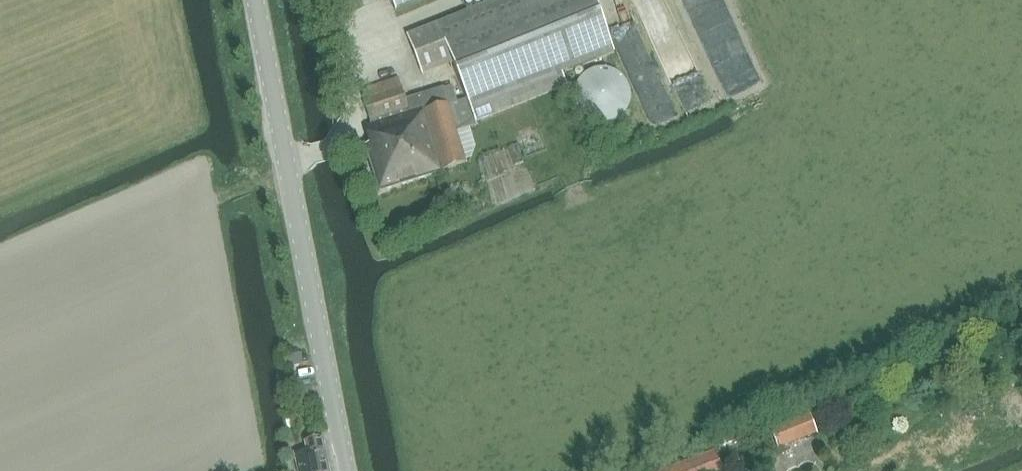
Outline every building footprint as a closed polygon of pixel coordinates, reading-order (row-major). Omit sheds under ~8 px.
[(423,0),(392,0),(396,10),(423,0)] [(469,103),(476,123),(568,87),(562,73),(615,53),(594,0),(497,0),(406,36),(422,77),(456,63),(469,103)] [(712,0),(675,0),(708,93),(741,81),(712,0)] [(633,107),(633,102),(633,98),(632,92),(629,87),(626,83),(622,80),(617,77),(608,74),(603,74),(597,75),(594,77),(587,81),(583,86),(580,90),(579,96),(578,101),(578,107),(580,113),(583,118),(586,121),(590,125),(595,128),(600,129),(605,130),(611,129),(616,128),(621,125),(626,121),(629,117),(631,113),(633,107)] [(476,123),(469,103),(450,110),(443,87),(406,100),(399,78),(359,91),(370,127),(366,129),(371,145),(364,147),(379,193),(467,163),(457,133),(477,127),(476,123)] [(770,429),(773,437),(779,449),(818,434),(809,414),(770,429)] [(321,439),(304,442),(306,450),(294,452),(298,470),(327,470),(321,439)] [(713,451),(661,470),(721,470),(713,451)]
